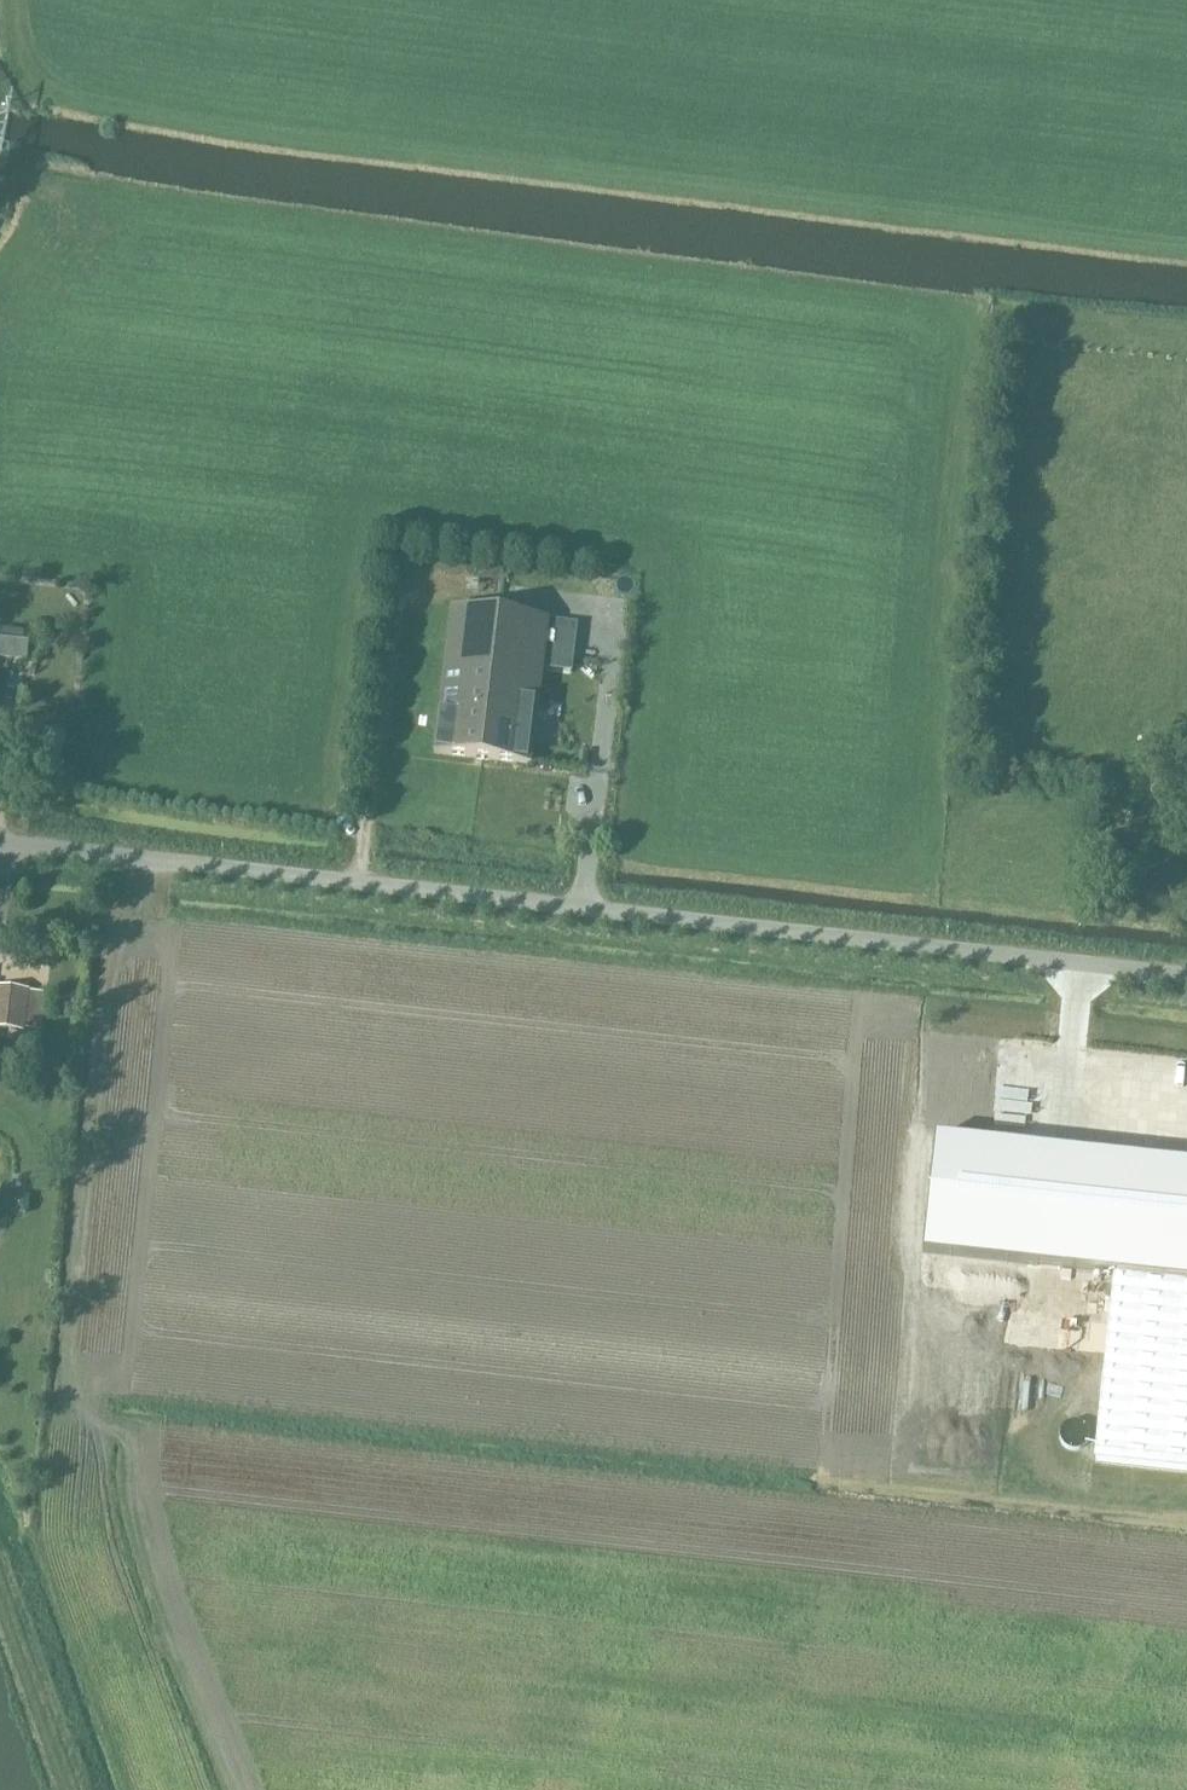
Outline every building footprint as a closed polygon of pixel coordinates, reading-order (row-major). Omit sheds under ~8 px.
[(547,622),(452,610),(435,752),(530,764),(547,622)] [(26,661),(29,634),(0,631),(0,658),(26,661)] [(544,654),(542,668),(572,672),(573,658),(544,654)] [(28,997),(29,990),(0,987),(0,1030),(25,1033),(25,1030),(28,997)] [(41,1000),(28,997),(25,1030),(38,1032),(41,1000)] [(924,1256),(1022,1267),(1112,1276),(1186,1284),(1186,1165),(1018,1147),(936,1139),(924,1256)] [(1112,1276),(1093,1462),(1186,1472),(1186,1284),(1112,1276)]
